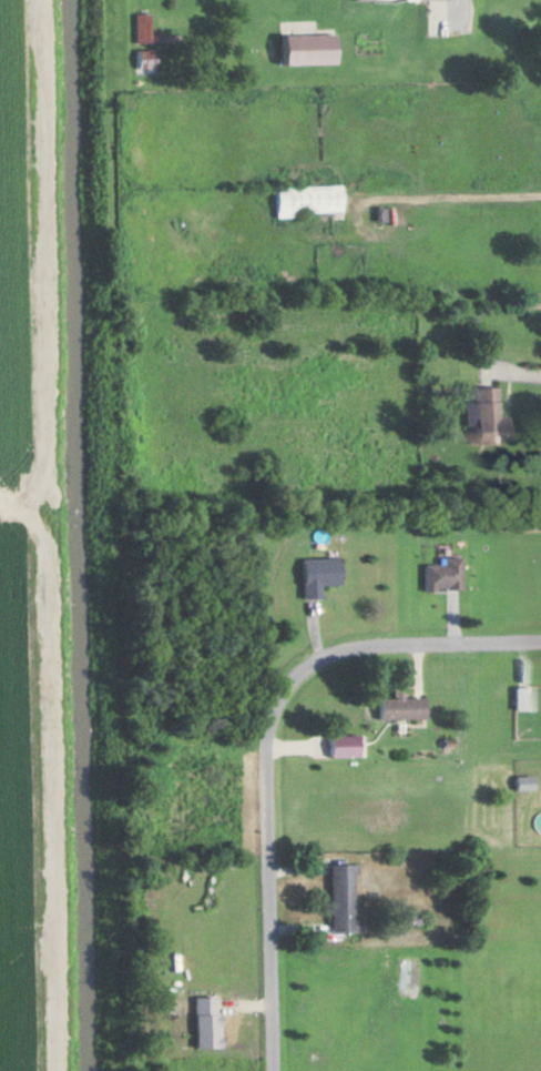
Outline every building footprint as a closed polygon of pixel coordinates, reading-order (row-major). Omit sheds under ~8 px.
[(135,15),(136,45),(154,44),(153,15),(135,15)] [(287,65),(339,64),(339,35),(287,37),(287,65)] [(135,70),(157,70),(157,52),(136,51),(135,70)] [(279,216),(344,214),(344,186),(278,188),(279,216)] [(499,388),(472,389),(472,403),(464,403),(464,429),(477,429),(477,447),(510,446),(510,418),(499,418),(499,388)] [(301,600),(320,600),(320,587),(339,586),(339,559),(300,560),(301,600)] [(461,559),(442,559),(442,566),(422,566),(422,592),(461,591),(461,559)] [(533,688),(514,689),(515,712),(534,711),(533,688)] [(403,700),(402,694),(394,694),(394,700),(377,700),(377,721),(426,720),(425,700),(403,700)] [(328,759),(360,758),(359,736),(327,737),(328,759)] [(534,777),(513,777),(513,792),(535,791),(534,777)] [(331,935),(356,934),(354,866),(329,866),(331,935)] [(221,1048),(221,1014),(216,1014),(215,997),(193,998),(194,1049),(221,1048)]
